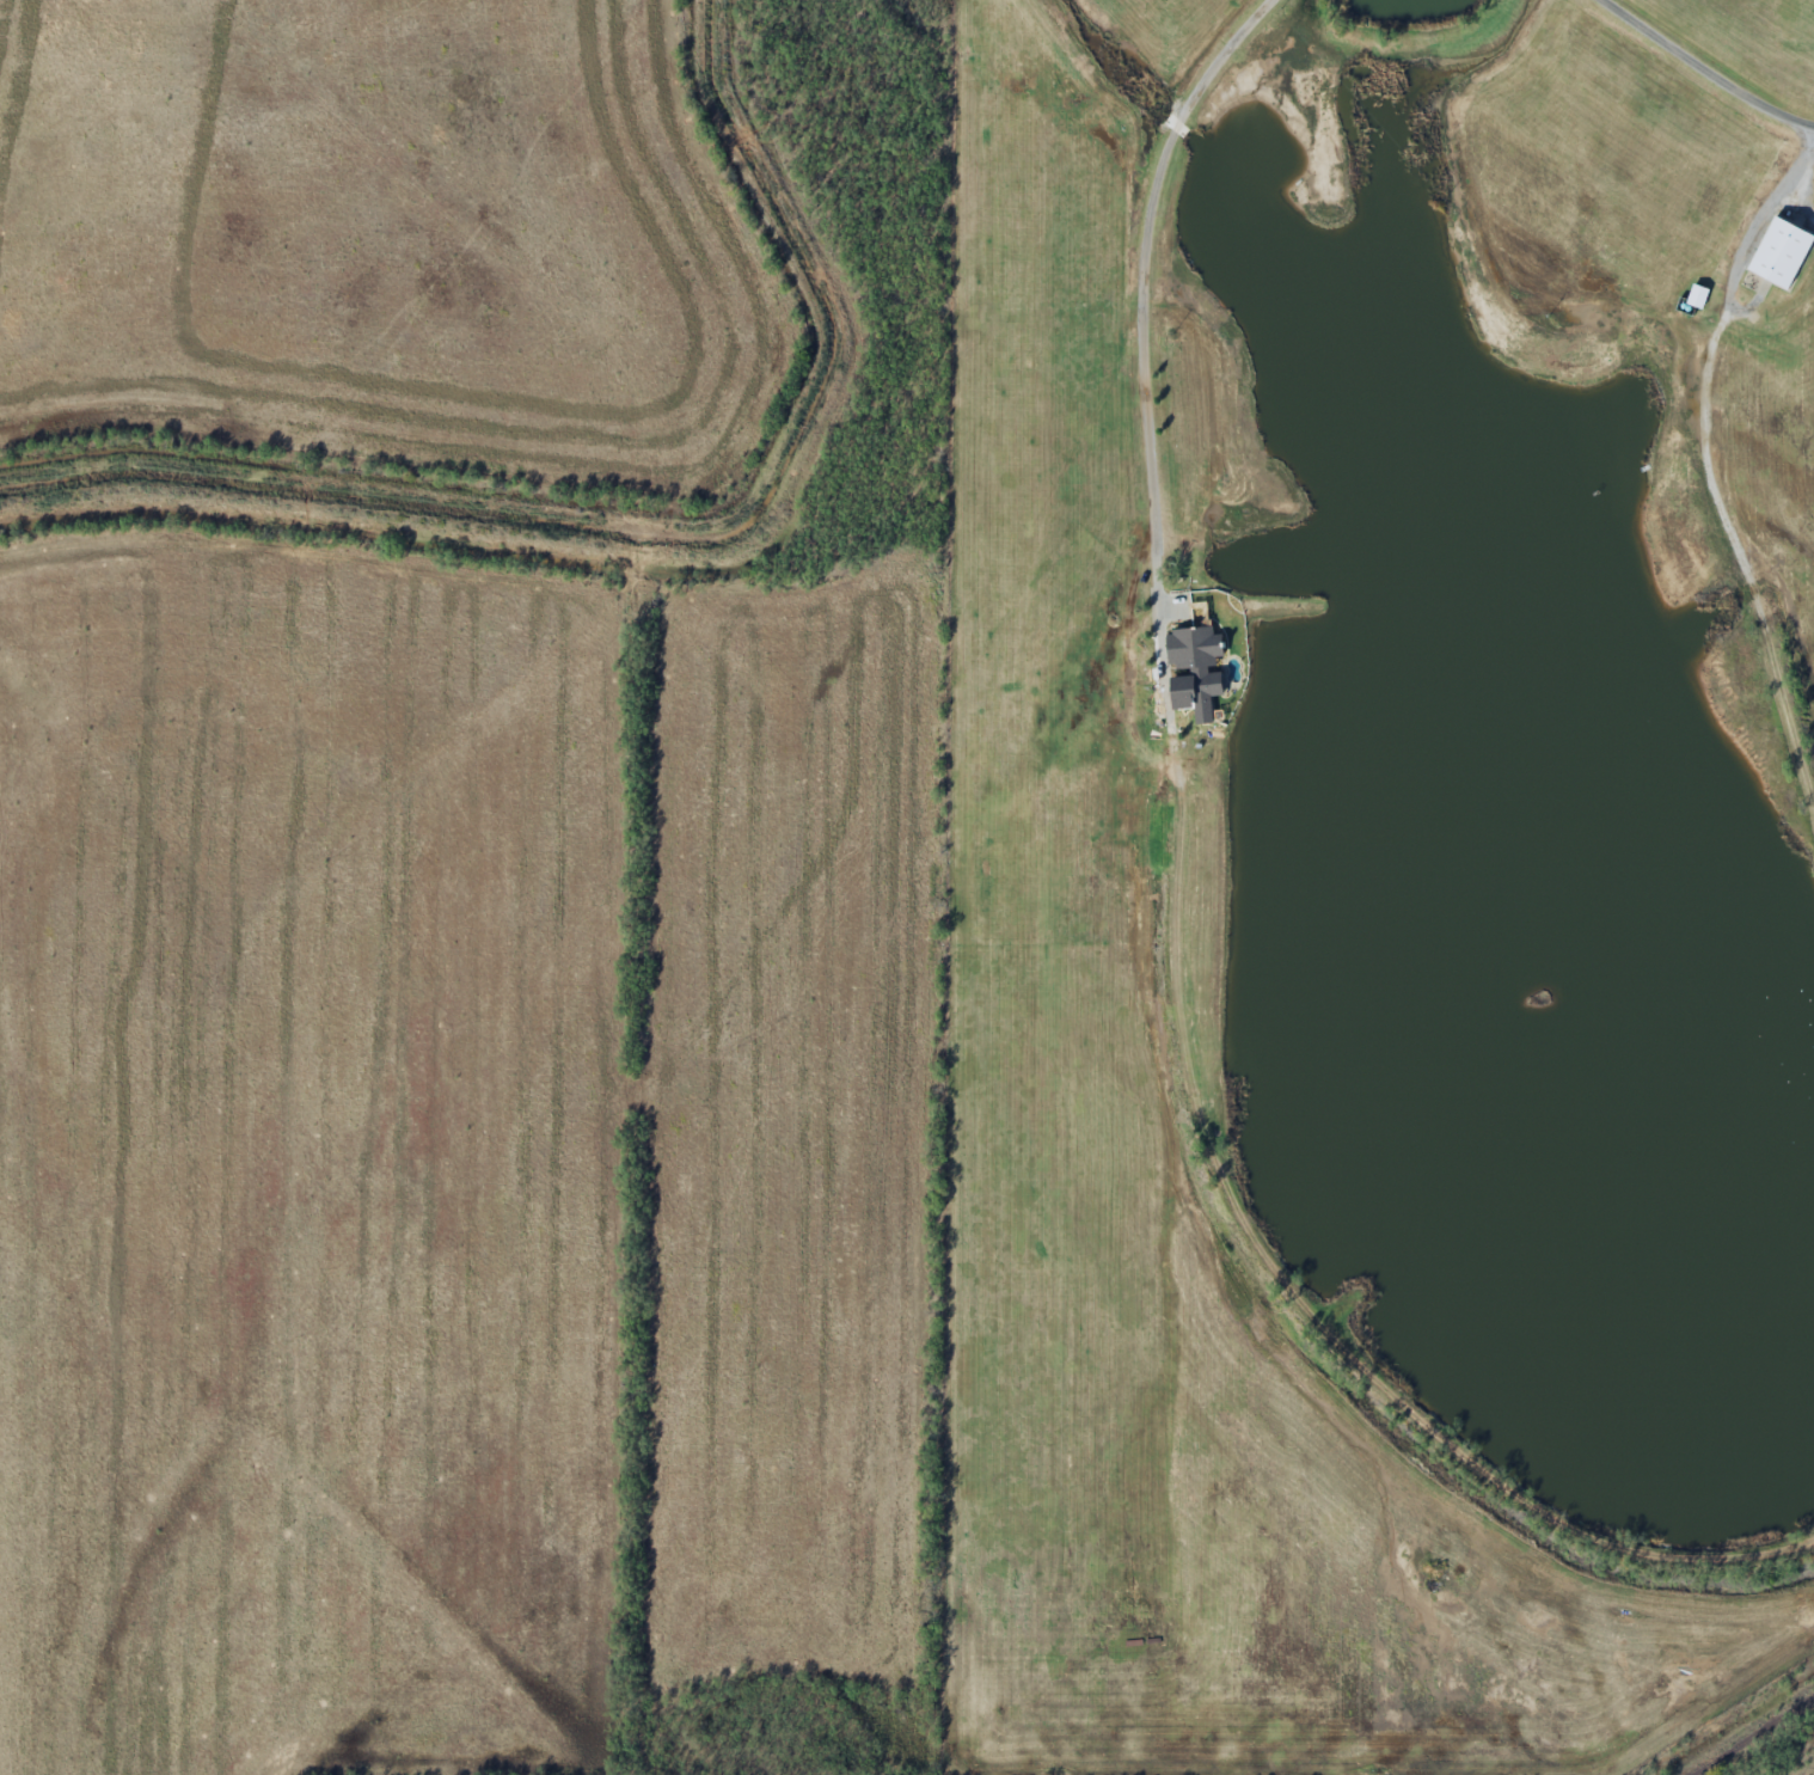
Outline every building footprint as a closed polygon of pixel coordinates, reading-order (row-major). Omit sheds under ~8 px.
[(1749,261),(1789,281),(1813,233),(1813,224),(1778,206),(1749,261)] [(1171,620),(1172,625),(1164,626),(1168,656),(1175,655),(1176,661),(1190,659),(1193,668),(1188,669),(1190,690),(1194,688),(1195,697),(1217,693),(1215,686),(1227,685),(1224,663),(1209,666),(1208,659),(1218,656),(1215,647),(1228,644),(1225,625),(1215,626),(1213,614),(1171,620)]
